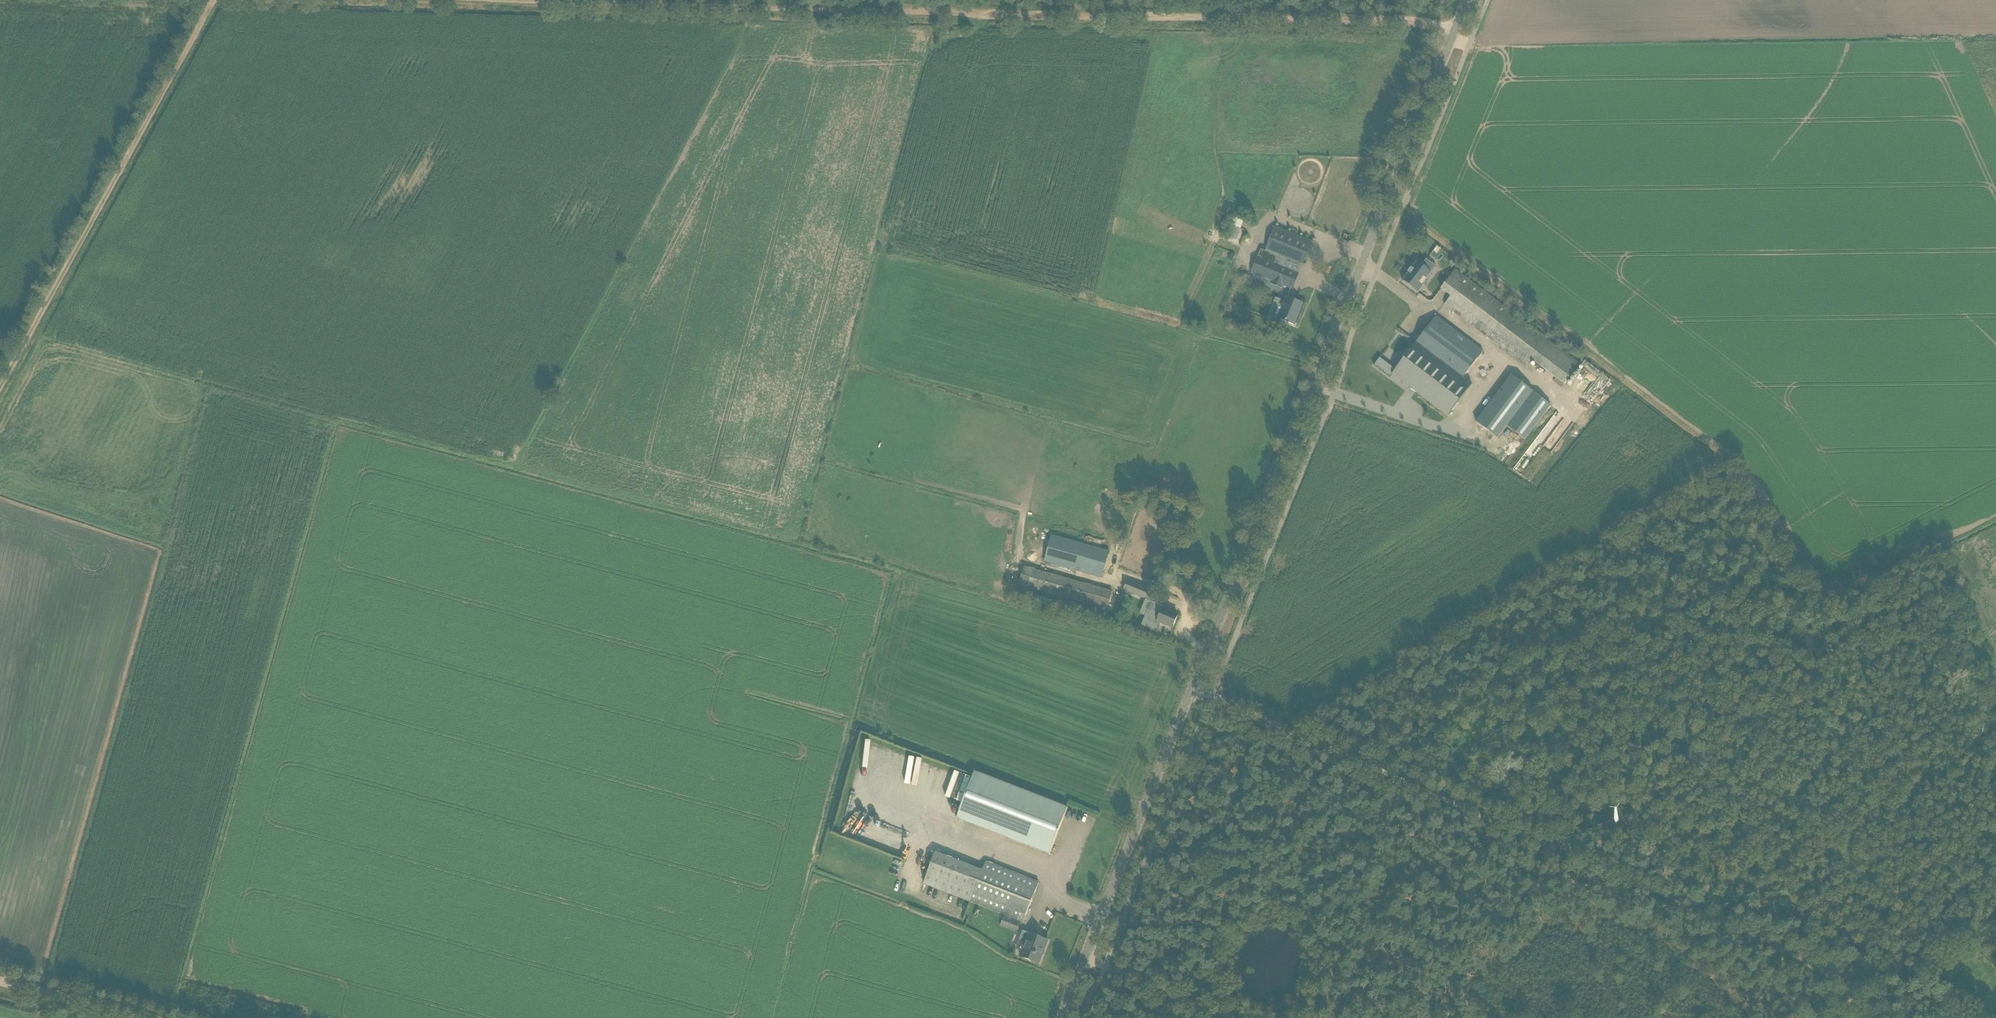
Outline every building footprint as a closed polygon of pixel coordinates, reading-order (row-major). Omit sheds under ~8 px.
[(1233,217),(1226,236),(1235,240),(1243,221),(1233,217)] [(1262,247),(1261,250),(1258,257),(1251,273),(1292,289),(1311,242),(1275,227),(1266,248),(1262,247)] [(1435,266),(1439,261),(1429,253),(1425,257),(1435,266)] [(1402,281),(1410,287),(1417,292),(1423,284),(1422,283),(1430,272),(1417,262),(1402,281)] [(1442,288),(1452,295),(1445,305),(1527,367),(1532,361),(1565,385),(1580,365),(1548,340),(1455,270),(1442,288)] [(1275,298),(1268,317),(1277,321),(1278,319),(1294,325),(1303,304),(1293,301),(1286,298),(1285,302),(1275,298)] [(1463,378),(1483,351),(1436,316),(1392,374),(1448,416),(1472,384),(1463,378)] [(1598,377),(1589,390),(1598,397),(1611,379),(1585,360),(1581,365),(1598,377)] [(1511,375),(1475,422),(1498,439),(1507,427),(1525,441),(1551,405),(1511,375)] [(1044,562),(1102,578),(1110,551),(1052,535),(1051,535),(1050,538),(1045,558),(1044,562)] [(1112,592),(1041,572),(1024,567),(1019,585),(1036,590),(1107,610),(1112,592)] [(1143,604),(1147,595),(1134,589),(1130,599),(1124,611),(1140,619),(1146,606),(1143,604)] [(1173,628),(1178,616),(1163,609),(1164,607),(1154,603),(1151,612),(1147,611),(1141,627),(1157,633),(1160,623),(1173,628)] [(865,768),(863,775),(877,780),(880,774),(865,768)] [(956,819),(1050,855),(1068,808),(974,772),(956,819)] [(874,811),(877,798),(852,791),(848,804),(874,811)] [(844,812),(836,832),(862,842),(867,828),(870,821),(844,812)] [(1615,829),(1610,820),(1605,823),(1609,832),(1615,829)] [(1014,918),(1023,922),(1039,883),(1030,879),(986,862),(982,871),(935,853),(923,883),(1014,918)] [(1000,926),(1017,932),(1021,923),(1004,917),(1000,926)] [(1020,957),(1038,964),(1048,941),(1022,931),(1019,939),(1026,942),(1020,957)]
